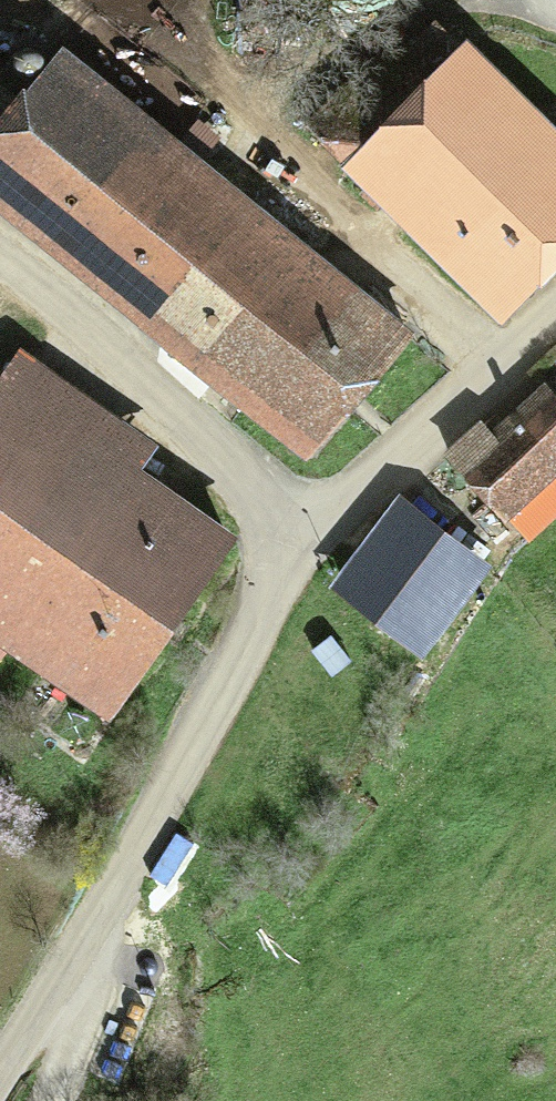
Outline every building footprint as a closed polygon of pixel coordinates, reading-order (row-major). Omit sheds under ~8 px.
[(53,41),(0,104),(0,178),(321,444),(410,336),(53,41)] [(457,49),(345,165),(477,292),(555,211),(555,145),(457,49)] [(21,345),(0,376),(0,654),(5,647),(107,718),(236,536),(145,472),(163,445),(21,345)] [(538,383),(452,465),(504,520),(555,471),(555,401),(538,383)] [(492,564),(392,494),(321,593),(421,664),(492,564)]
